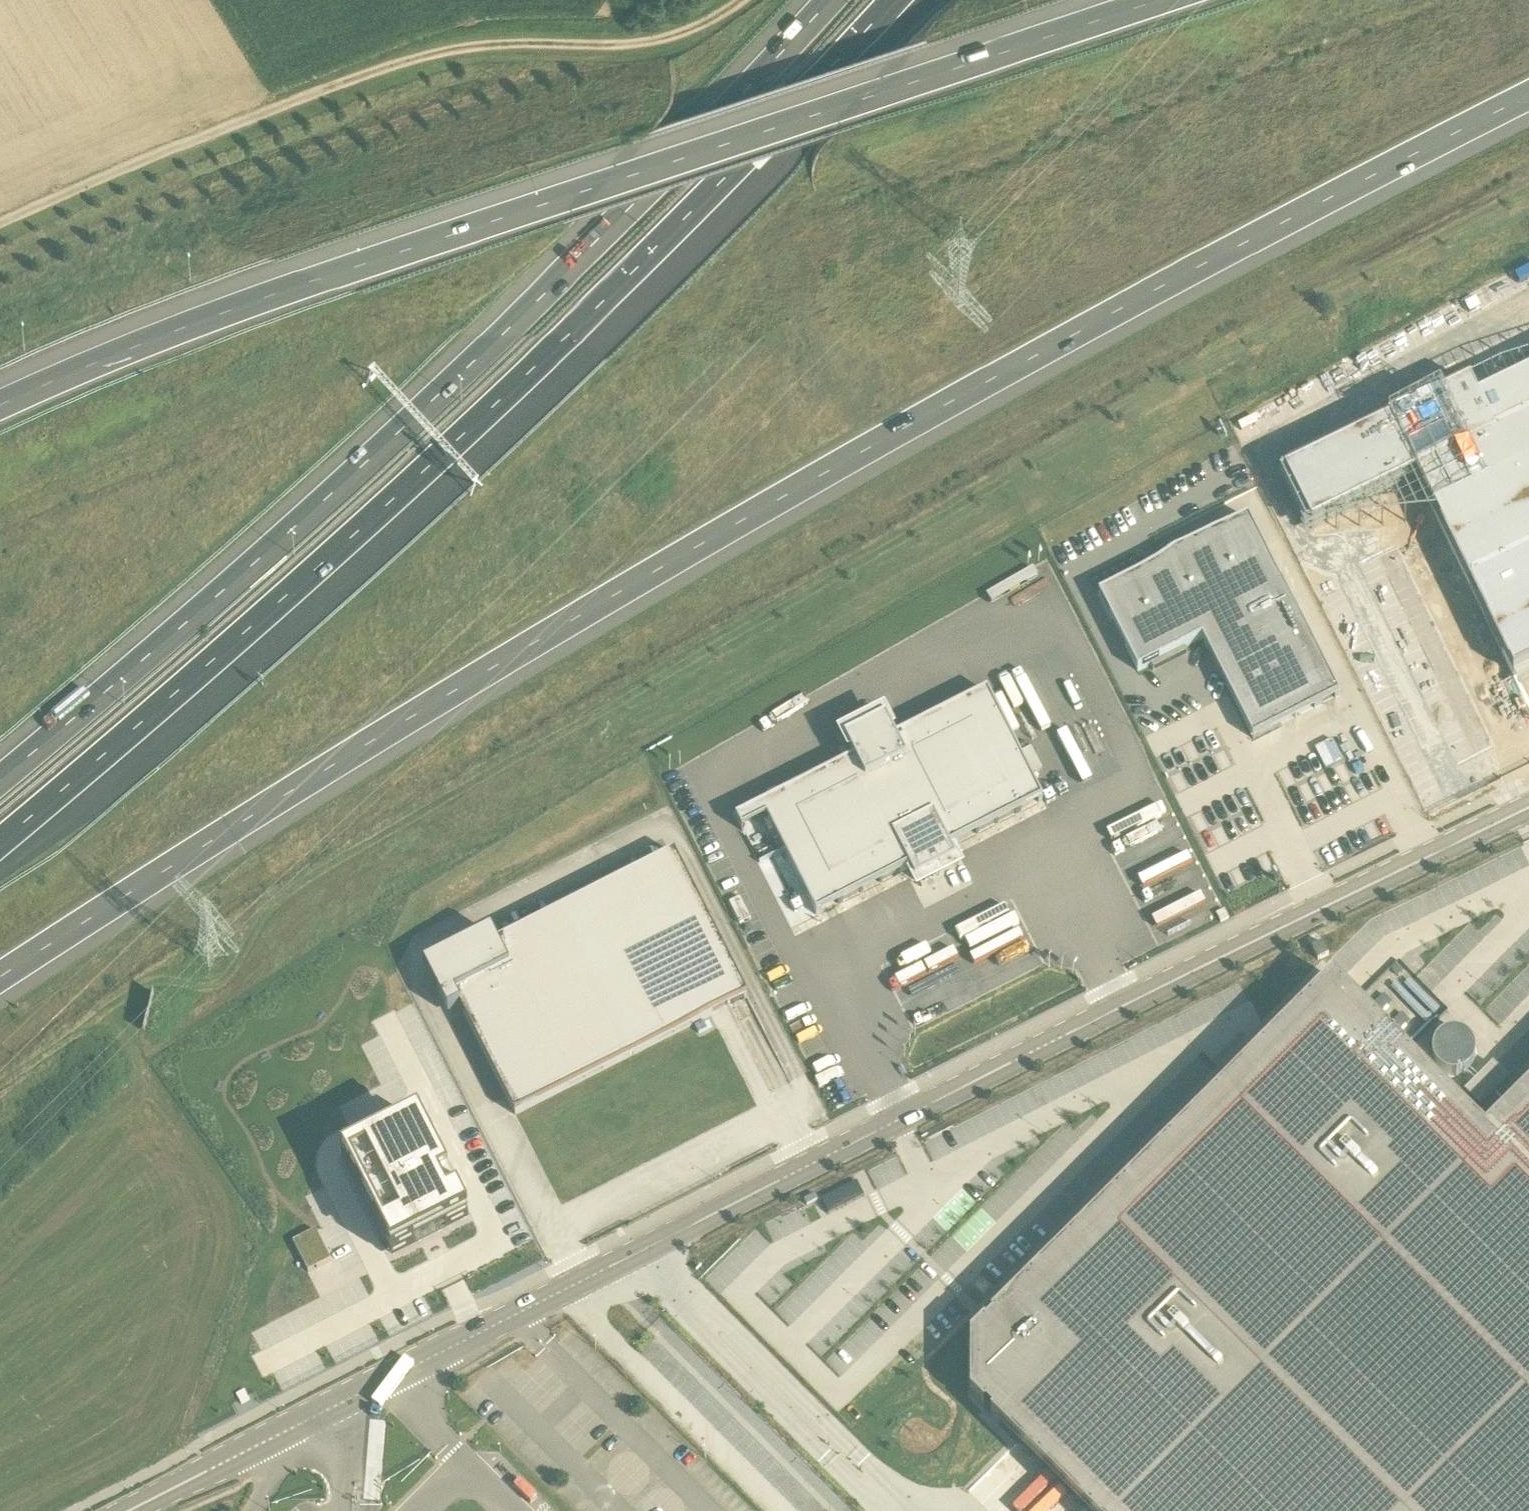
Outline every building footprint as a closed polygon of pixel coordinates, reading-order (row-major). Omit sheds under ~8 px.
[(1293,489),(1320,543),(1424,490),(1523,686),(1528,683),(1528,374),(1506,381),(1448,410),(1446,407),(1395,433),(1397,437),(1293,489)] [(1203,639),(1253,739),(1339,696),(1249,519),(1099,595),(1138,672),(1203,639)] [(1072,700),(1056,668),(1047,672),(1039,656),(1011,669),(1020,688),(1036,681),(1041,693),(1037,695),(1043,707),(1059,699),(1061,705),(1072,700)] [(855,760),(762,807),(768,819),(817,916),(910,869),(916,881),(957,861),(951,848),(1043,801),(988,692),(896,739),(887,722),(846,742),(855,760)] [(492,934),(425,968),(431,979),(449,1015),(461,1009),(516,1116),(742,1001),(748,998),(675,854),(498,944),(494,938),(492,934)] [(1323,944),(1312,949),(1318,962),(1329,956),(1323,944)] [(971,1397),(985,1411),(986,1410),(993,1416),(991,1418),(1085,1510),(1528,1510),(1528,1089),(1485,1132),(1333,979),(992,1320),(993,1321),(987,1328),(985,1326),(971,1340),(971,1343),(976,1343),(976,1394),(971,1394),(971,1397)] [(1494,1065),(1465,1094),(1481,1110),(1509,1081),(1494,1065)] [(373,1147),(344,1162),(364,1202),(382,1192),(406,1238),(443,1219),(420,1173),(438,1164),(418,1124),(389,1139),(393,1147),(377,1155),(373,1147)]
